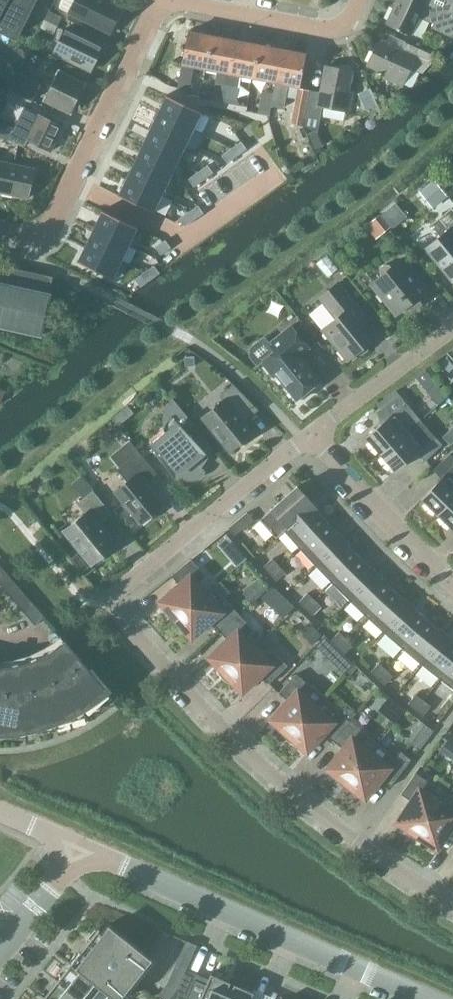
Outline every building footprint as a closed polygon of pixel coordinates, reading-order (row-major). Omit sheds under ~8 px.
[(0,12),(0,26),(18,35),(36,0),(41,3),(42,0),(6,0),(0,12)] [(123,8),(106,0),(75,0),(69,13),(110,33),(123,8)] [(434,23),(432,28),(452,38),(452,0),(420,0),(419,2),(415,0),(398,0),(387,24),(411,35),(419,17),(434,23)] [(40,29),(54,35),(61,20),(48,13),(40,29)] [(54,54),(90,72),(103,46),(66,28),(54,54)] [(178,88),(190,91),(194,67),(206,69),(212,36),(188,31),(182,64),(182,65),(178,88)] [(212,36),(206,69),(217,71),(213,95),(224,98),(235,41),(212,36)] [(235,41),(224,98),(236,100),(240,76),(252,78),(258,45),(235,41)] [(402,86),(410,69),(422,74),(438,57),(437,57),(423,51),(408,43),(403,53),(380,42),(379,42),(368,65),(392,76),(390,80),(402,86)] [(258,45),(252,78),(276,82),(282,49),(258,45)] [(274,93),(271,107),(284,110),(286,99),(289,85),(298,87),(300,87),(306,54),(282,49),(276,82),(274,93)] [(444,51),(438,57),(445,64),(451,57),(444,51)] [(309,89),(304,116),(320,119),(323,107),(349,112),(351,99),(347,98),(352,72),(326,67),(322,92),(309,89)] [(9,90),(33,101),(41,84),(18,73),(9,90)] [(47,99),(71,110),(83,87),(59,75),(47,99)] [(296,100),(291,124),(302,126),(304,116),(309,89),(298,87),(296,100)] [(359,93),(366,109),(377,105),(370,88),(359,93)] [(262,91),(258,114),(267,115),(269,116),(271,107),(274,93),(262,91)] [(166,97),(159,113),(194,130),(201,113),(202,114),(203,113),(166,95),(166,96),(166,97)] [(25,107),(13,132),(27,140),(51,151),(64,126),(40,114),(25,107)] [(159,113),(151,129),(186,146),(194,130),(159,113)] [(304,116),(302,126),(317,132),(320,119),(304,116)] [(5,139),(11,126),(0,121),(0,136),(5,139)] [(151,129),(143,145),(178,162),(186,146),(151,129)] [(242,141),(232,148),(237,156),(247,150),(242,141)] [(143,145),(135,162),(170,179),(178,162),(143,145)] [(232,148),(222,155),(228,163),(237,156),(232,148)] [(135,162),(127,178),(162,195),(170,179),(135,162)] [(29,199),(35,170),(0,163),(0,192),(29,199)] [(291,170),(292,166),(290,164),(287,164),(284,166),(284,169),(285,170),(286,171),(289,172),(289,171),(291,170)] [(208,165),(198,172),(204,180),(214,173),(208,165)] [(198,172),(189,179),(194,187),(204,180),(198,172)] [(119,194),(118,195),(155,213),(155,211),(162,195),(127,178),(120,194),(119,194)] [(434,181),(423,191),(437,208),(449,198),(434,181)] [(199,205),(189,212),(194,220),(204,213),(199,205)] [(386,215),(393,226),(404,218),(396,207),(386,215)] [(452,209),(432,226),(441,238),(426,250),(452,283),(452,210),(452,209)] [(102,212),(94,228),(129,245),(137,229),(138,229),(139,228),(102,210),(101,211),(102,212)] [(189,212),(179,219),(185,227),(194,220),(189,212)] [(390,227),(380,215),(371,222),(381,235),(390,227)] [(94,228),(87,244),(122,261),(129,245),(94,228)] [(165,240),(156,247),(162,255),(171,248),(166,240),(165,240)] [(78,260),(77,261),(114,279),(115,278),(114,277),(122,261),(87,244),(79,261),(78,260)] [(314,262),(326,277),(336,268),(324,253),(314,262)] [(432,296),(403,260),(392,268),(391,267),(390,267),(389,266),(388,266),(386,266),(385,266),(384,267),(383,268),(382,269),(381,270),(381,272),(381,273),(381,274),(381,276),(382,277),(372,285),(397,316),(417,300),(421,305),(432,296)] [(41,337),(50,295),(49,295),(53,278),(0,266),(0,328),(41,337)] [(155,266),(145,272),(151,280),(160,273),(155,266)] [(145,272),(135,279),(141,287),(151,280),(145,272)] [(323,331),(348,362),(358,354),(360,356),(363,356),(369,351),(369,348),(368,346),(370,344),(352,322),(363,314),(339,284),(321,299),(337,319),(323,331)] [(369,320),(361,327),(375,343),(383,336),(369,320)] [(297,401),(300,399),(301,400),(305,400),(312,395),(312,391),(312,390),(321,382),(300,357),(310,350),(291,327),(270,345),(275,352),(262,363),(274,378),(277,376),(297,401)] [(194,356),(185,357),(185,366),(195,366),(194,356)] [(426,391),(436,383),(426,371),(426,370),(416,378),(426,391)] [(234,387),(221,397),(225,402),(204,420),(230,453),(253,435),(245,424),(260,412),(234,387)] [(382,456),(421,422),(400,396),(381,411),(388,420),(367,439),(382,456)] [(199,474),(201,471),(203,468),(206,465),(208,461),(207,460),(204,456),(213,448),(186,414),(164,433),(165,435),(151,447),(154,450),(152,452),(163,465),(164,463),(176,478),(178,476),(180,478),(182,479),(183,480),(185,481),(187,482),(190,482),(192,482),(195,481),(197,481),(200,480),(202,478),(204,476),(203,475),(201,477),(199,474)] [(421,422),(382,456),(396,473),(418,454),(426,463),(443,446),(430,433),(421,422)] [(444,438),(451,446),(452,445),(452,429),(444,438)] [(115,495),(142,526),(164,508),(145,485),(157,476),(139,454),(118,472),(128,484),(115,495)] [(442,464),(434,471),(442,480),(423,500),(439,516),(452,501),(452,458),(451,456),(442,464)] [(298,488),(279,505),(295,522),(312,507),(313,508),(315,506),(298,488)] [(78,506),(87,516),(65,534),(92,567),(117,546),(100,527),(113,516),(94,493),(78,506)] [(439,516),(452,530),(452,501),(439,516)] [(285,533),(284,532),(295,522),(279,505),(260,521),(277,540),(285,533)] [(328,525),(313,508),(312,507),(295,522),(284,532),(285,533),(292,542),(300,550),(328,525)] [(248,514),(238,522),(245,529),(254,522),(248,514)] [(229,529),(235,537),(245,529),(238,522),(229,529)] [(316,567),(343,542),(328,525),(300,550),(316,567)] [(228,536),(218,545),(225,552),(234,544),(228,536)] [(333,585),(360,558),(343,542),(316,567),(333,585)] [(350,602),(376,575),(368,567),(360,558),(333,585),(341,593),(350,602)] [(271,575),(280,567),(273,560),(264,568),(271,575)] [(181,588),(162,604),(177,622),(210,593),(201,584),(206,578),(192,561),(172,578),(181,588)] [(0,567),(0,584),(34,624),(36,626),(44,618),(0,567)] [(277,583),(286,574),(280,567),(271,575),(277,583)] [(367,619),(393,591),(376,575),(350,602),(367,619)] [(273,586),(262,598),(263,599),(269,605),(280,593),(273,586)] [(385,635),(410,607),(393,591),(367,619),(376,627),(385,635)] [(221,633),(239,616),(225,600),(219,603),(210,593),(177,622),(193,640),(212,623),(221,633)] [(307,610),(315,602),(308,595),(300,604),(307,610)] [(314,617),(322,608),(315,602),(307,610),(314,617)] [(394,643),(404,651),(428,622),(410,607),(385,635),(394,643)] [(227,677),(258,647),(250,638),(254,631),(239,616),(221,633),(230,644),(211,660),(227,677)] [(446,637),(437,629),(428,622),(404,651),(422,666),(446,637)] [(312,624),(302,634),(313,645),(323,635),(312,624)] [(339,649),(347,641),(340,634),(332,643),(339,649)] [(335,647),(325,637),(316,647),(326,656),(335,647)] [(441,681),(452,665),(452,643),(446,637),(422,666),(441,681)] [(57,725),(55,721),(67,714),(69,719),(75,717),(72,710),(80,706),(83,713),(85,712),(83,707),(93,698),(96,703),(101,701),(97,695),(104,689),(109,694),(111,693),(96,676),(95,676),(90,670),(90,669),(65,640),(49,652),(32,661),(13,666),(0,667),(0,731),(9,729),(9,736),(15,736),(15,728),(23,727),(25,734),(27,734),(26,729),(39,724),(40,730),(46,729),(44,722),(52,719),(55,726),(57,725)] [(347,641),(339,649),(346,656),(354,647),(347,641)] [(274,652),(268,656),(258,647),(227,677),(243,694),(262,676),(270,685),(289,668),(274,652)] [(378,680),(387,671),(380,665),(371,673),(378,680)] [(441,681),(452,690),(452,665),(441,681)] [(385,687),(394,678),(387,671),(378,680),(385,687)] [(297,676),(280,695),(290,703),(273,722),(291,738),(324,700),(326,698),(312,686),(311,688),(297,676)] [(396,719),(404,708),(387,695),(379,707),(396,719)] [(417,712),(424,702),(416,696),(409,706),(417,712)] [(257,719),(271,704),(265,699),(251,713),(257,719)] [(335,743),(351,723),(342,715),(324,700),(291,738),(308,753),(325,734),(335,743)] [(424,718),(432,708),(424,702),(417,712),(424,718)] [(348,785),(374,751),(364,744),(368,737),(351,723),(335,743),(346,752),(329,771),(348,785)] [(391,755),(385,760),(374,751),(348,785),(366,800),(382,780),(391,788),(412,762),(402,754),(397,760),(391,755)] [(419,837),(442,801),(432,794),(435,787),(417,775),(403,796),(413,803),(399,824),(419,837)] [(419,837),(438,850),(452,829),(452,830),(452,799),(447,795),(442,801),(419,837)] [(69,964),(113,998),(125,998),(154,962),(132,945),(111,928),(94,948),(91,945),(91,944),(90,944),(72,966),(70,964),(69,964)] [(148,946),(172,954),(178,936),(154,928),(148,946)] [(160,998),(161,998),(173,998),(179,992),(192,962),(182,958),(169,987),(160,998)] [(56,981),(78,998),(96,998),(102,991),(112,998),(113,998),(69,964),(69,965),(72,967),(59,983),(56,981)] [(232,990),(230,989),(232,985),(212,976),(207,987),(196,982),(188,998),(228,998),(232,990)] [(56,981),(56,982),(58,984),(46,998),(78,998),(56,981)] [(232,990),(228,998),(254,998),(255,995),(236,986),(234,991),(232,990)]
